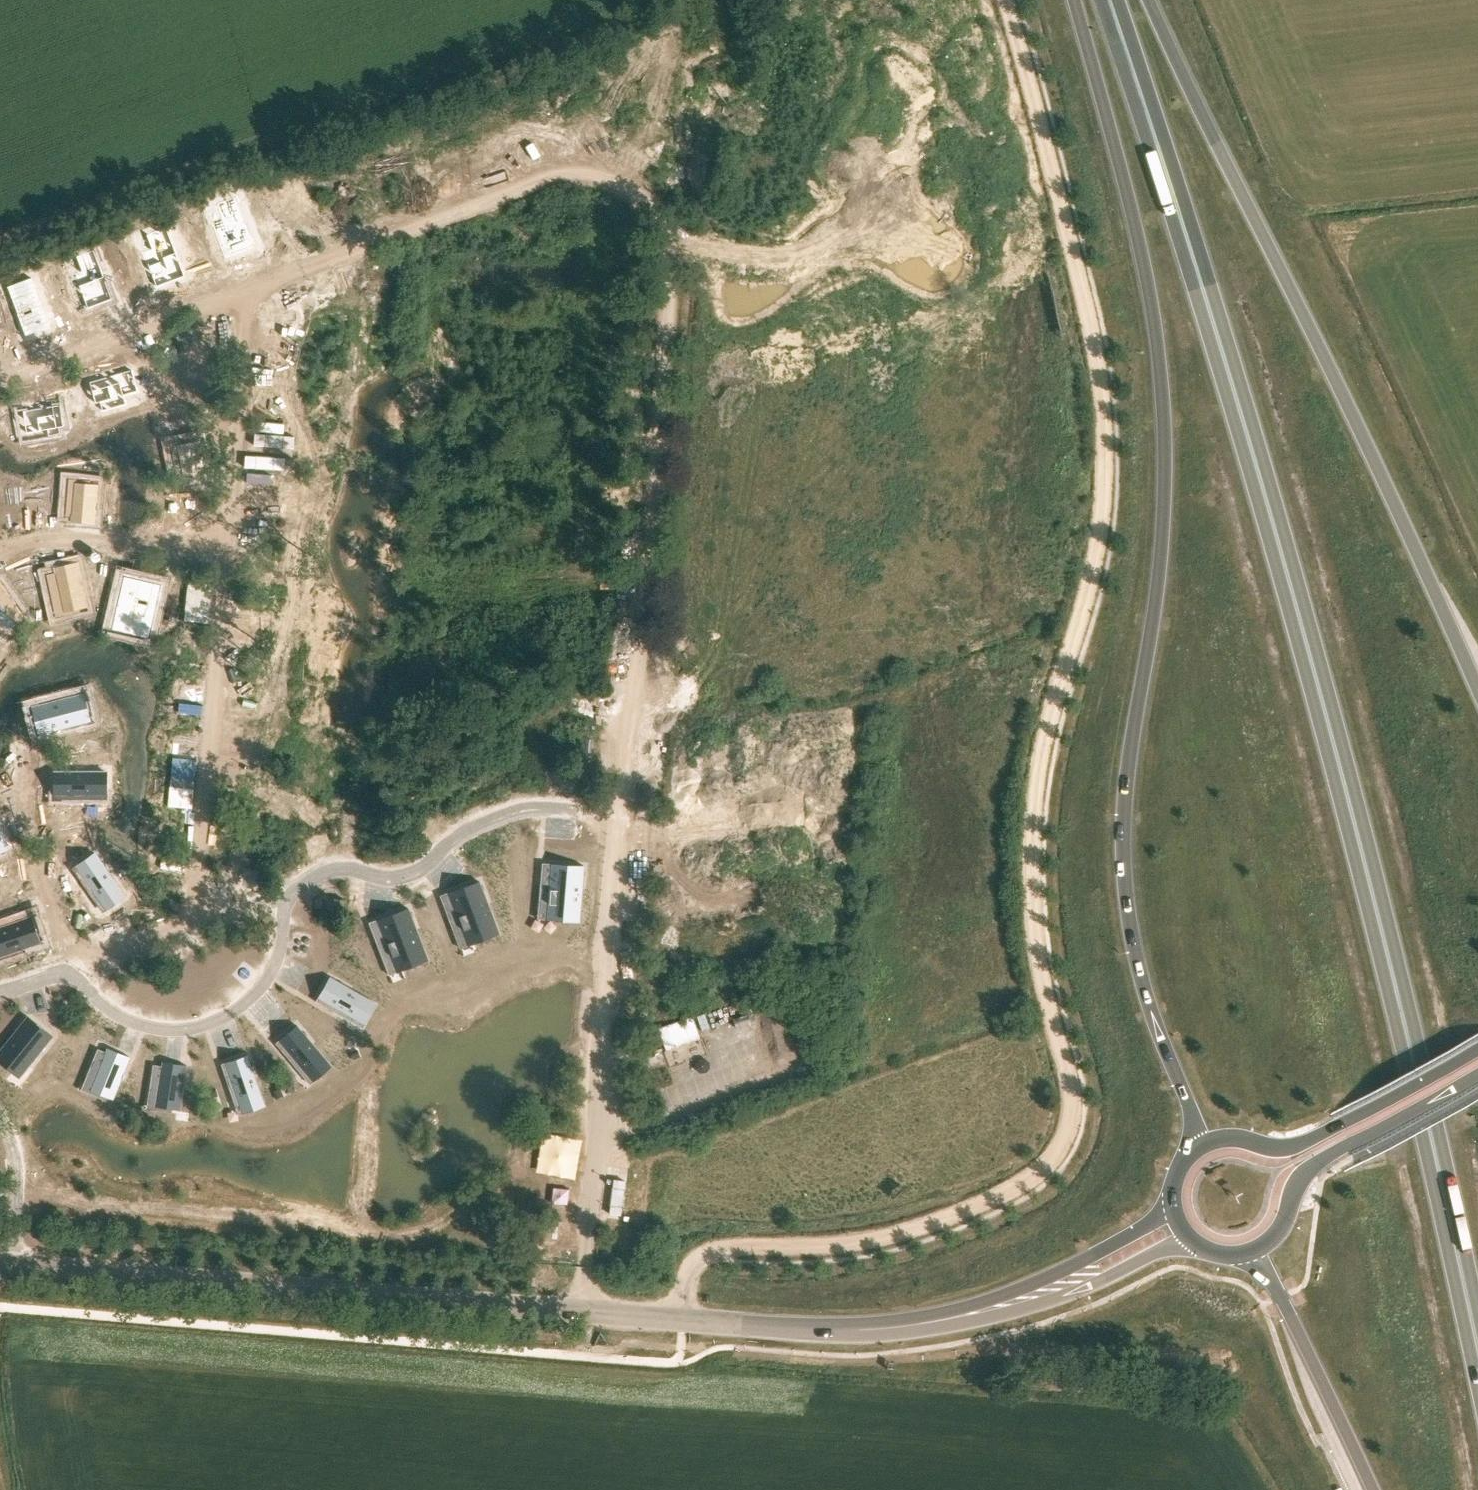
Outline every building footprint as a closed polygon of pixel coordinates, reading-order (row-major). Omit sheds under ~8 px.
[(289,198),(282,200),(295,235),(320,226),(301,177),(284,183),(289,198)] [(236,197),(208,208),(226,257),(255,246),(236,197)] [(166,227),(138,238),(156,287),(185,277),(166,227)] [(82,271),(74,274),(88,309),(112,300),(94,250),(76,257),(82,271)] [(19,299),(12,301),(25,337),(50,327),(32,278),(14,284),(19,299)] [(132,370),(90,383),(96,404),(100,403),(103,412),(127,405),(124,396),(138,392),(132,370)] [(60,405),(23,413),(27,434),(47,431),(48,437),(61,435),(59,428),(64,427),(60,405)] [(276,410),(272,451),(312,455),(313,440),(328,442),(331,416),(276,410)] [(181,467),(175,468),(177,480),(184,479),(185,484),(207,480),(200,443),(177,447),(181,467)] [(67,505),(66,516),(72,517),(71,523),(94,525),(98,486),(76,483),(73,505),(67,505)] [(265,490),(262,516),(300,520),(300,512),(315,513),(317,495),(265,490)] [(57,573),(47,575),(52,599),(62,597),(65,612),(88,608),(78,564),(56,569),(57,573)] [(124,577),(111,630),(134,635),(137,621),(152,624),(161,585),(124,577)] [(7,632),(25,618),(0,582),(0,622),(7,632)] [(84,695),(32,708),(39,734),(75,724),(73,717),(88,713),(84,695)] [(54,773),(54,799),(107,799),(107,773),(54,773)] [(94,854),(73,869),(94,900),(100,896),(109,908),(124,898),(94,854)] [(543,864),(539,903),(553,905),(552,920),(579,922),(583,867),(543,864)] [(479,882),(441,897),(455,934),(468,929),(474,943),(498,934),(479,882)] [(323,909),(324,900),(316,900),(315,908),(323,909)] [(345,910),(345,904),(345,900),(327,900),(327,910),(329,910),(345,910)] [(408,909),(370,924),(384,960),(397,956),(403,970),(427,961),(408,909)] [(40,943),(32,918),(0,929),(0,957),(40,943)] [(331,979),(317,1001),(349,1020),(353,1014),(366,1021),(376,1005),(331,979)] [(0,1053),(0,1063),(19,1078),(52,1037),(28,1018),(0,1053)] [(297,1027),(276,1044),(300,1073),(306,1068),(316,1079),(330,1067),(297,1027)] [(98,1050),(89,1073),(97,1077),(92,1091),(112,1099),(129,1058),(108,1050),(107,1054),(98,1050)] [(247,1057),(222,1065),(234,1101),(241,1098),(246,1113),(264,1107),(247,1057)] [(154,1070),(151,1095),(160,1096),(158,1111),(181,1114),(186,1070),(164,1067),(163,1071),(154,1070)]
